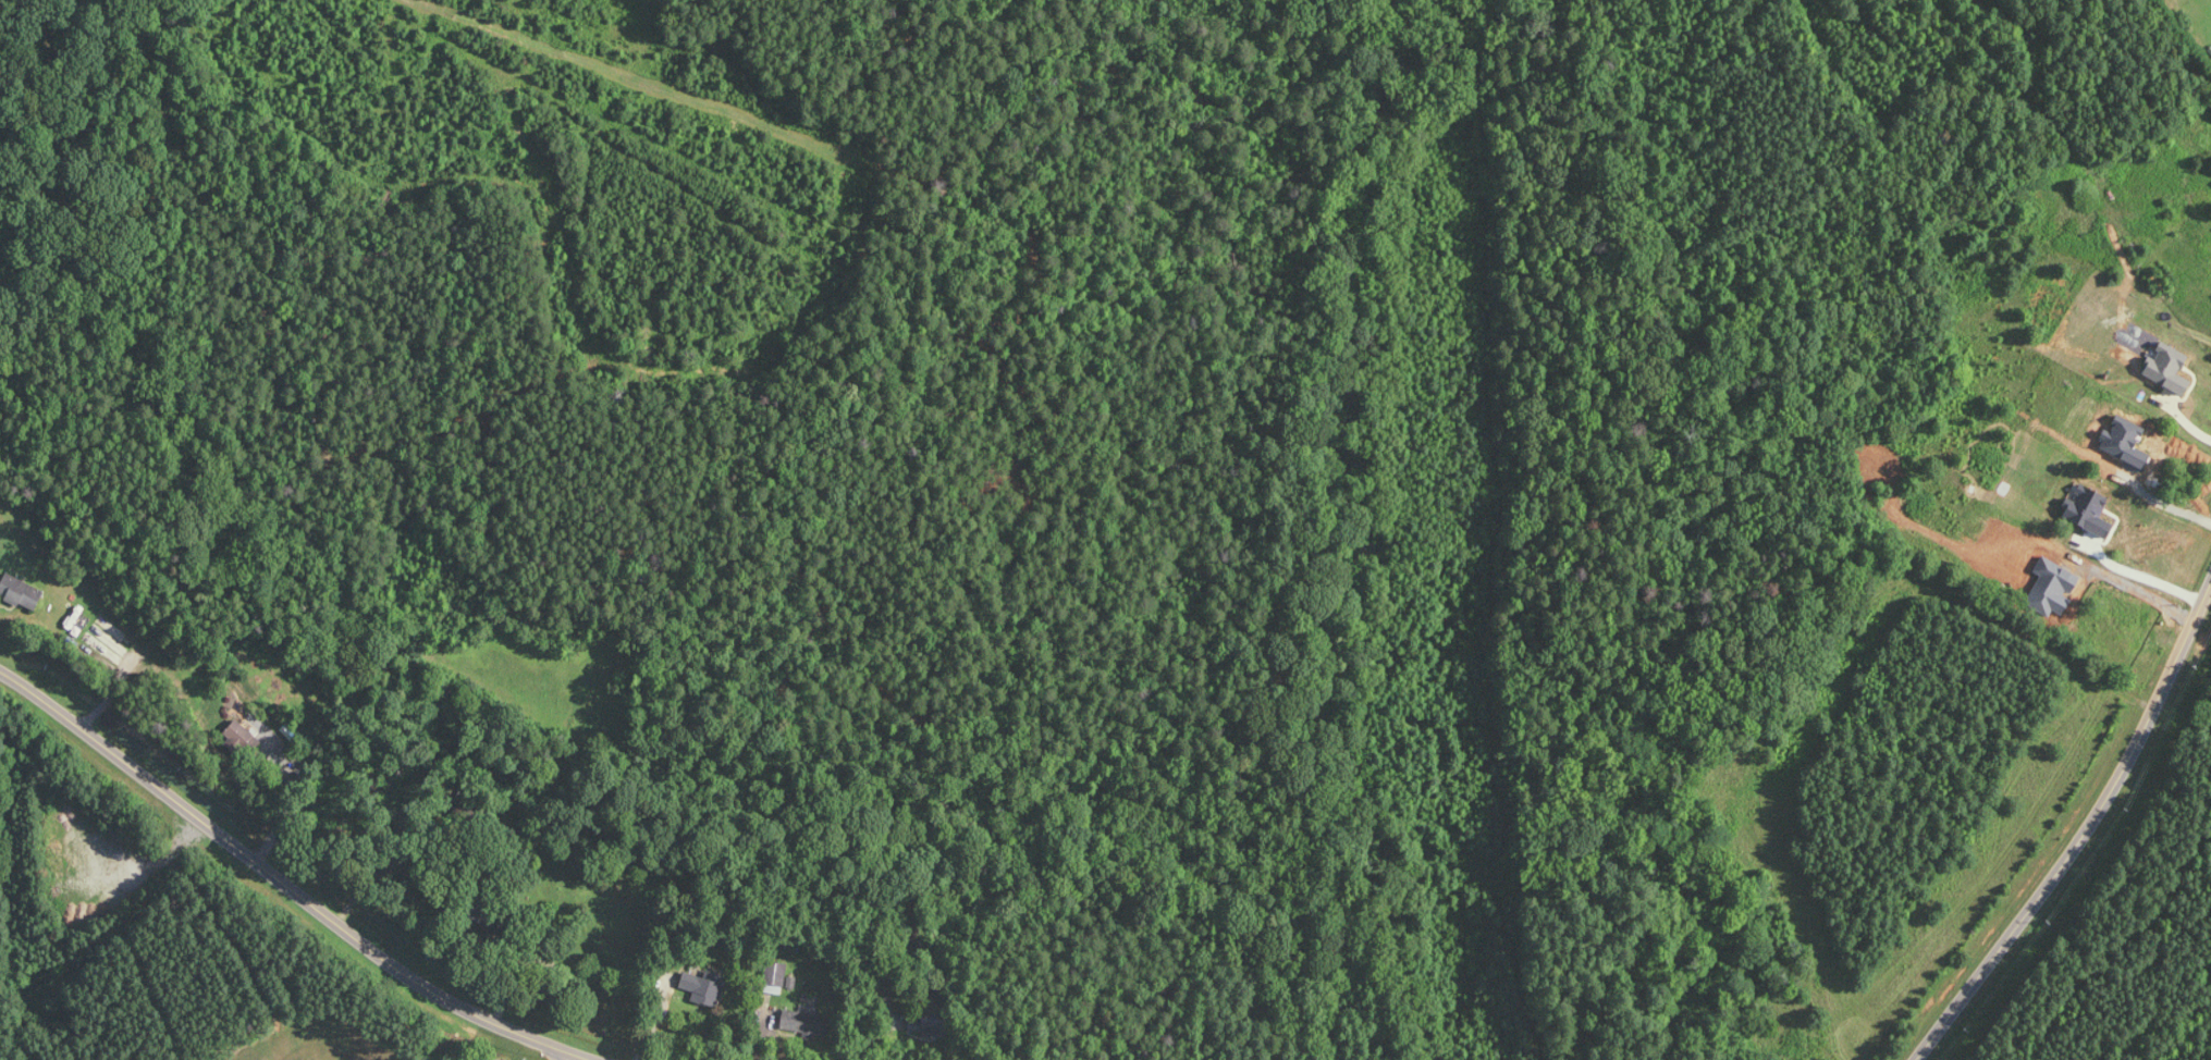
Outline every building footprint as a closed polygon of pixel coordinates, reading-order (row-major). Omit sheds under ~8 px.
[(2144,377),(2185,394),(2191,380),(2180,375),(2189,354),(2159,341),(2144,377)] [(2114,524),(2100,518),(2109,497),(2081,484),(2073,500),(2068,497),(2064,506),(2067,508),(2063,518),(2107,538),(2114,524)]
